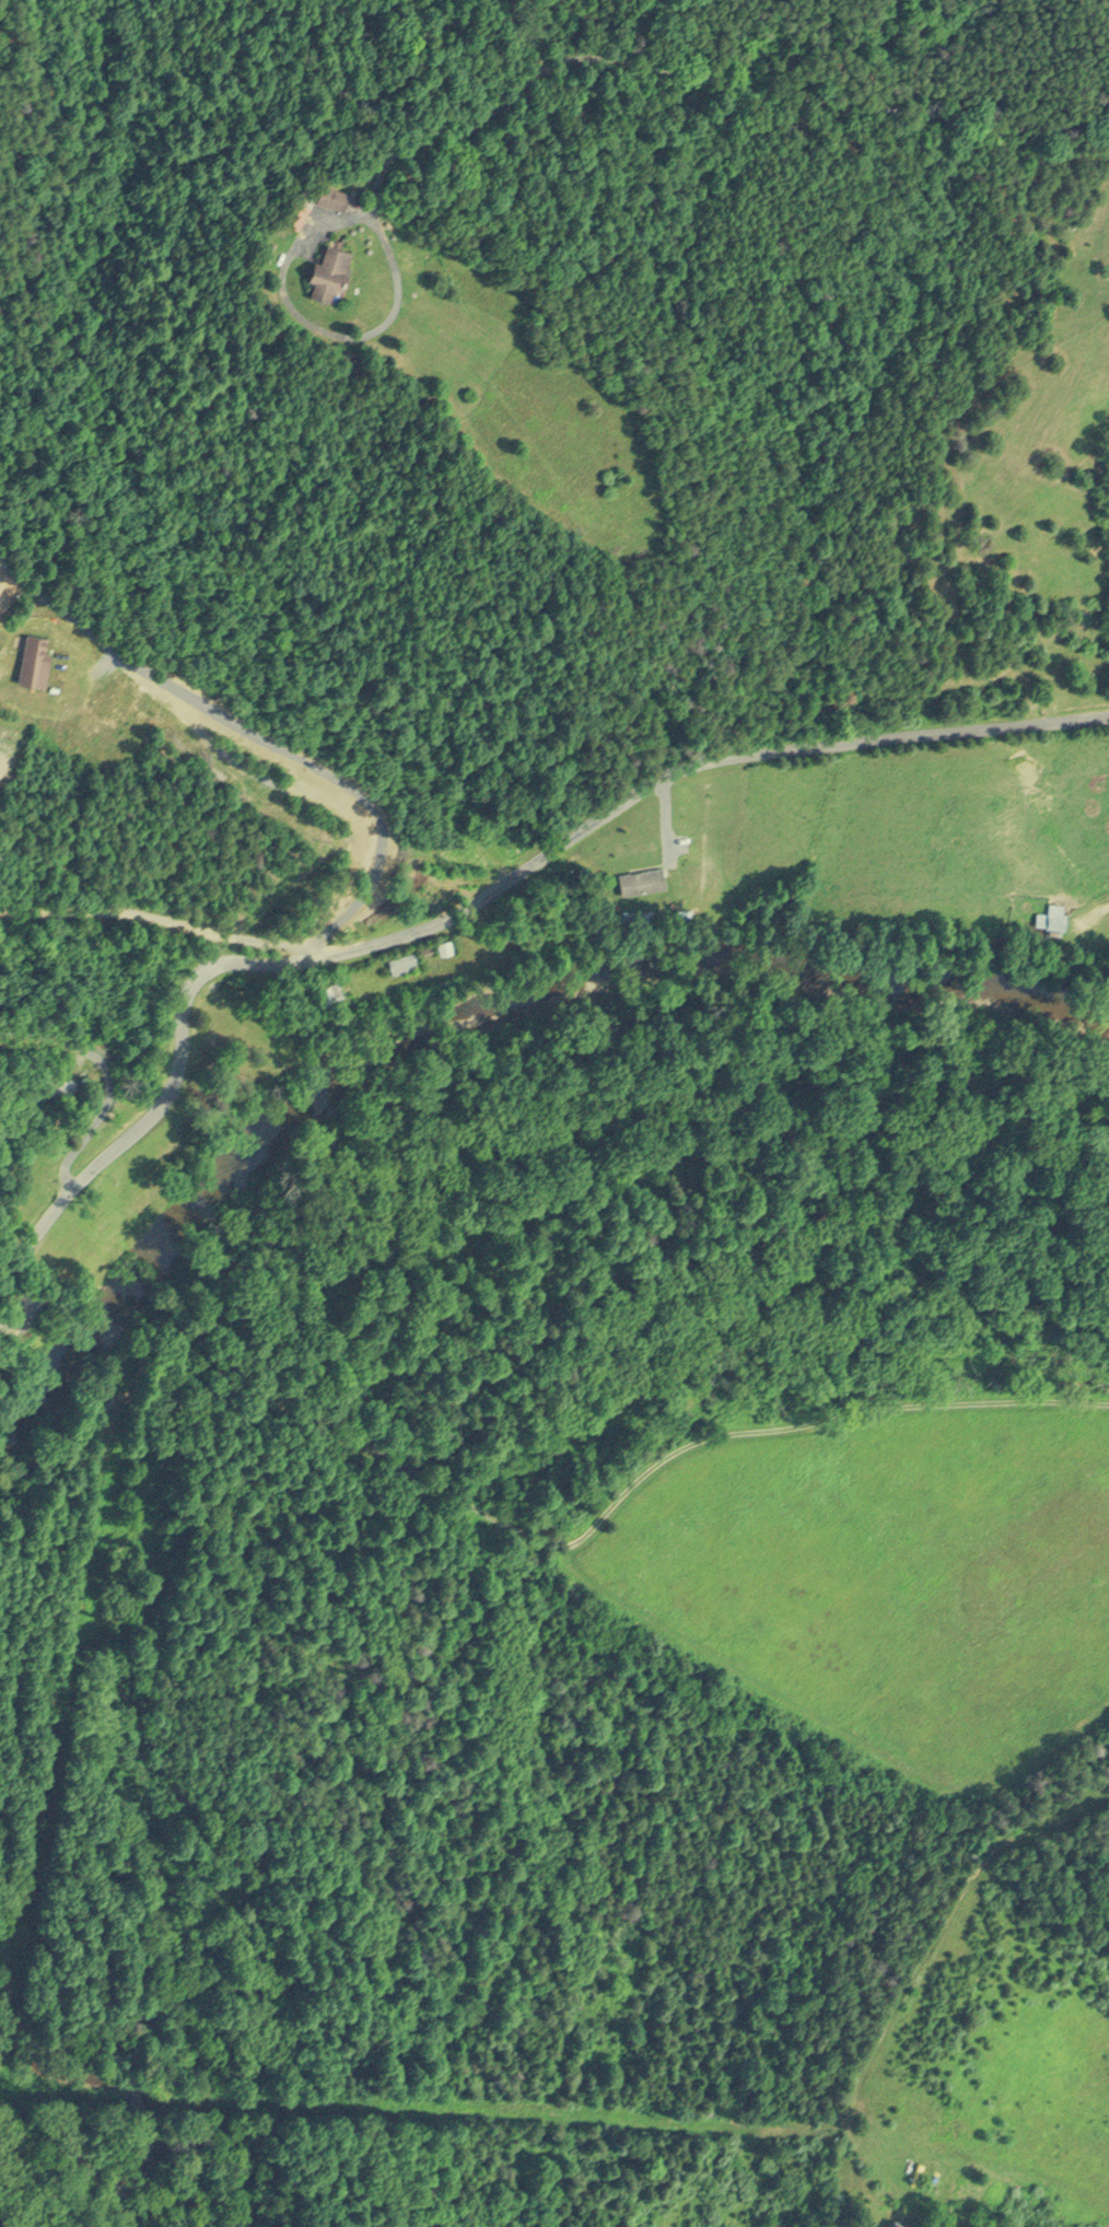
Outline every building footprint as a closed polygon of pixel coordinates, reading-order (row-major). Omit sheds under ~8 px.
[(326,241),(312,295),(340,303),(354,249),(326,241)] [(45,683),(50,634),(26,631),(21,680),(45,683)] [(620,893),(666,884),(662,864),(616,873),(620,893)] [(1068,910),(1035,910),(1035,927),(1068,927),(1068,910)] [(453,949),(450,939),(420,946),(423,957),(453,949)] [(419,965),(414,949),(386,957),(391,974),(419,965)] [(318,986),(324,1002),(343,995),(338,979),(318,986)] [(888,2226),(915,2226),(900,2213),(888,2226)]
